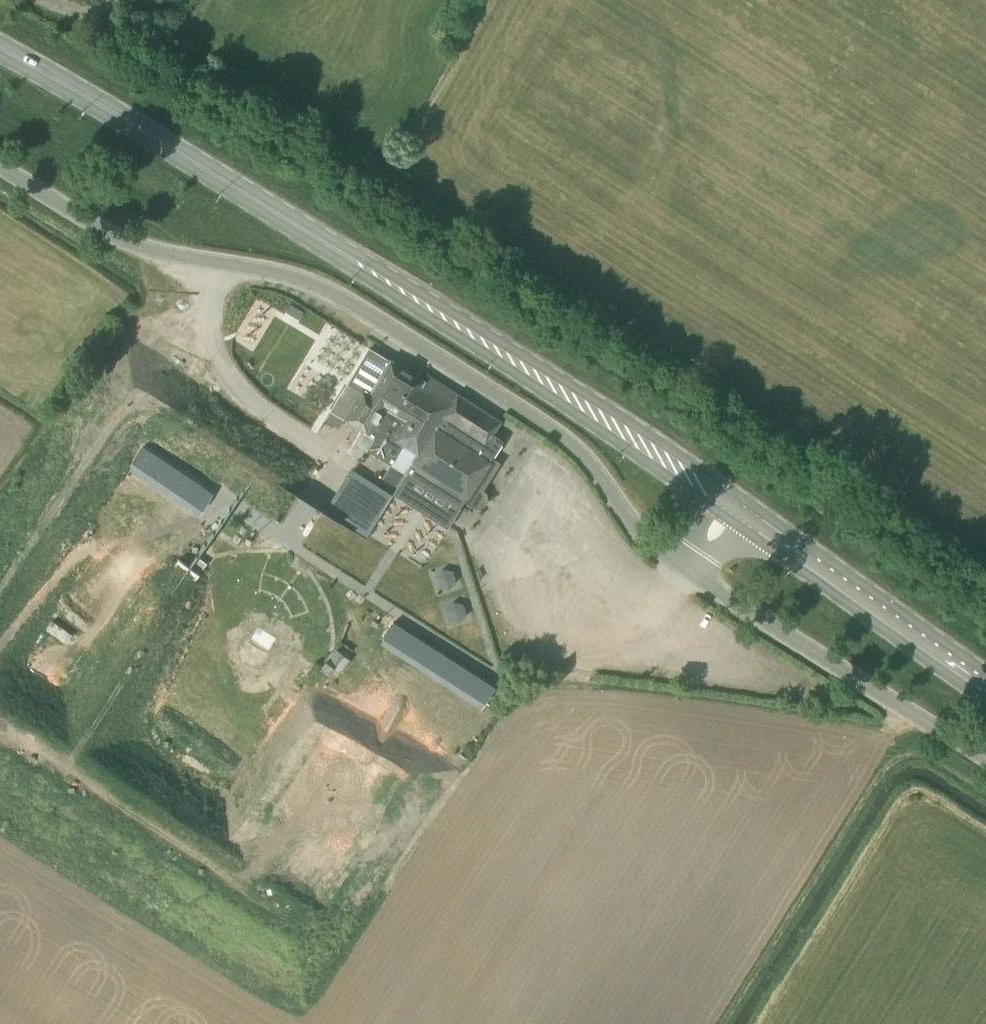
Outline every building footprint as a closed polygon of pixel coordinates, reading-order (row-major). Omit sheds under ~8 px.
[(290,305),(286,312),(299,320),(303,312),(290,305)] [(344,419),(356,426),(346,442),(356,447),(357,445),(366,451),(367,450),(404,475),(405,473),(460,507),(502,441),(490,434),(498,421),(429,377),(425,383),(370,348),(348,382),(362,391),(344,419)] [(281,533),(327,457),(290,435),(257,491),(278,504),(266,525),(281,533)] [(385,508),(344,481),(332,500),(372,526),(385,508)] [(385,607),(380,614),(399,626),(404,619),(385,607)] [(339,673),(348,661),(335,650),(325,663),(325,662),(319,670),(327,676),(332,669),(339,673)] [(460,754),(454,763),(462,768),(468,759),(460,754)]
